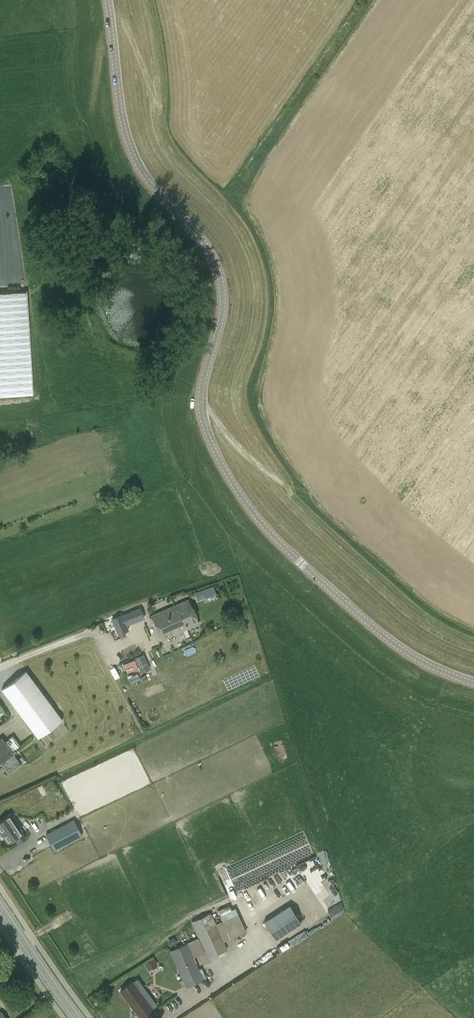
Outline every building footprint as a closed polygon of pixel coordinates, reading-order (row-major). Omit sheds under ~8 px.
[(33,396),(27,293),(0,295),(0,398),(33,396)] [(196,600),(216,592),(213,584),(193,592),(196,600)] [(152,616),(162,639),(199,623),(189,600),(171,607),(152,616)] [(122,614),(125,622),(143,615),(140,606),(122,614)] [(133,656),(137,672),(148,669),(144,653),(133,656)] [(63,720),(27,672),(2,690),(38,738),(63,720)] [(11,749),(19,744),(12,735),(4,740),(11,749)] [(2,738),(0,739),(0,762),(1,763),(14,753),(2,738)] [(271,745),(276,762),(288,758),(283,742),(271,745)] [(26,838),(22,833),(10,815),(0,822),(0,831),(8,842),(15,837),(19,843),(26,838)] [(46,834),(55,850),(82,836),(73,820),(46,834)] [(253,905),(265,900),(260,889),(249,893),(253,905)] [(264,922),(275,939),(300,922),(289,905),(264,922)] [(224,941),(211,913),(192,922),(200,941),(208,959),(227,950),(224,941)] [(247,930),(239,913),(225,919),(233,938),(247,930)] [(170,951),(186,988),(204,979),(188,943),(170,951)] [(153,957),(144,963),(147,969),(157,963),(153,957)] [(132,981),(120,991),(140,1017),(153,1008),(132,981)]
